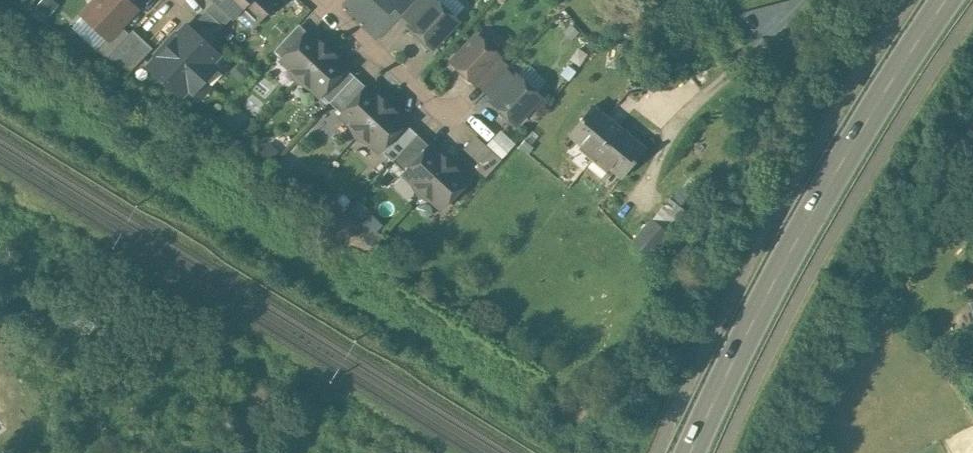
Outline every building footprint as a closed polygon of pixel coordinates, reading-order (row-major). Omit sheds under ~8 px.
[(83,15),(107,38),(108,38),(120,25),(136,8),(128,0),(97,0),(83,15)] [(277,0),(217,0),(234,17),(236,15),(235,15),(247,1),(262,16),(276,1),(277,1),(278,0),(277,0)] [(389,11),(399,0),(378,0),(389,11)] [(402,15),(411,23),(432,0),(416,0),(402,15)] [(409,25),(433,47),(458,21),(455,18),(437,1),(436,0),(432,0),(411,23),(409,25)] [(437,1),(455,18),(466,6),(459,0),(438,0),(437,1)] [(214,1),(198,19),(216,35),(232,18),(214,1)] [(120,25),(108,38),(107,38),(95,50),(108,57),(130,34),(129,33),(120,25)] [(219,55),(187,25),(168,46),(205,80),(216,67),(211,63),(219,55)] [(153,48),(133,29),(129,33),(130,34),(108,57),(131,71),(153,48)] [(283,58),(281,61),(300,78),(329,48),(310,30),(291,50),(283,58)] [(500,57),(477,35),(452,61),(475,83),(476,83),(500,57)] [(282,42),(274,50),(283,58),(291,50),(282,42)] [(168,46),(149,66),(181,96),(188,88),(193,92),(205,80),(168,46)] [(329,48),(300,78),(319,96),(321,94),(329,85),(348,65),(329,48)] [(500,57),(476,83),(485,92),(507,68),(506,68),(509,65),(500,57)] [(507,68),(485,92),(494,100),(515,76),(507,68)] [(541,97),(517,75),(515,76),(494,100),(492,101),(516,124),(541,97)] [(338,93),(330,102),(342,114),(367,87),(355,76),(338,93)] [(338,93),(329,85),(321,94),(330,102),(338,93)] [(342,114),(340,116),(359,133),(388,103),(369,85),(342,114)] [(388,103),(359,133),(378,151),(407,120),(388,103)] [(619,127),(593,106),(570,134),(596,155),(619,127)] [(483,136),(504,155),(516,141),(496,122),(483,136)] [(645,149),(619,127),(596,155),(623,177),(645,149)] [(417,134),(393,160),(405,172),(430,145),(417,134)] [(475,135),(463,149),(479,164),(492,151),(475,135)] [(405,172),(403,174),(422,192),(451,161),(432,143),(430,145),(405,172)] [(479,164),(476,168),(486,177),(502,160),(492,151),(479,164)] [(451,161),(422,192),(441,209),(470,179),(451,161)] [(670,198),(653,218),(670,231),(687,211),(670,198)] [(369,211),(353,234),(367,244),(383,220),(369,211)] [(670,231),(653,218),(633,242),(650,256),(670,231)]
